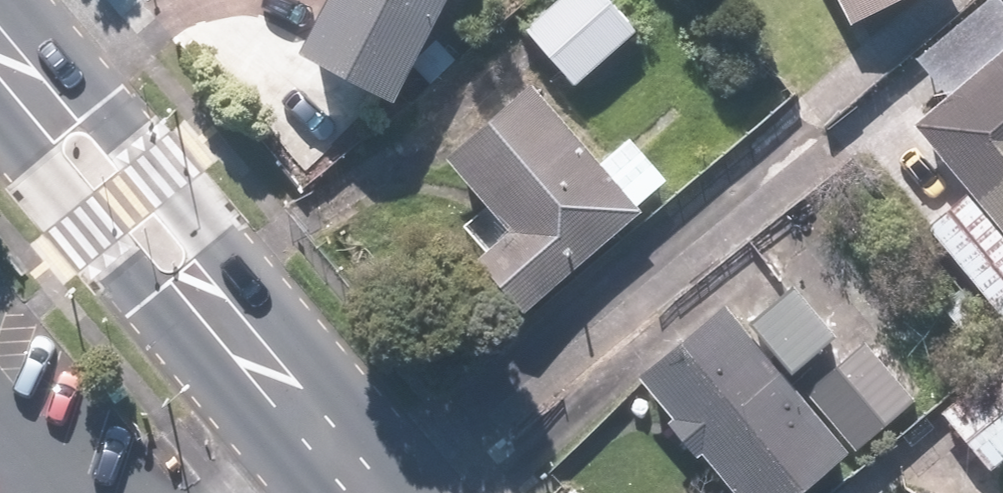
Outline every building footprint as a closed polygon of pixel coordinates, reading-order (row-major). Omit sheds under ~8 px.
[(318,49),(411,95),(460,0),(342,0),(318,49)] [(531,29),(580,85),(644,29),(619,0),(564,0),(531,29)] [(860,18),(895,0),(850,0),(860,18)] [(925,56),(953,90),(919,117),(1002,218),(1002,0),(992,0),(925,56)] [(540,83),(457,156),(520,227),(501,244),(549,297),(650,208),(645,203),(673,179),(636,136),(609,160),(540,83)] [(643,371),(743,492),(797,492),(854,447),(790,368),(797,361),(799,364),(842,330),(800,279),(757,313),(784,346),(777,353),(732,298),(643,371)] [(870,338),(810,388),(859,446),(919,396),(870,338)] [(946,409),(993,466),(1002,459),(1002,362),(946,409)] [(925,480),(921,492),(967,492),(925,480)]
